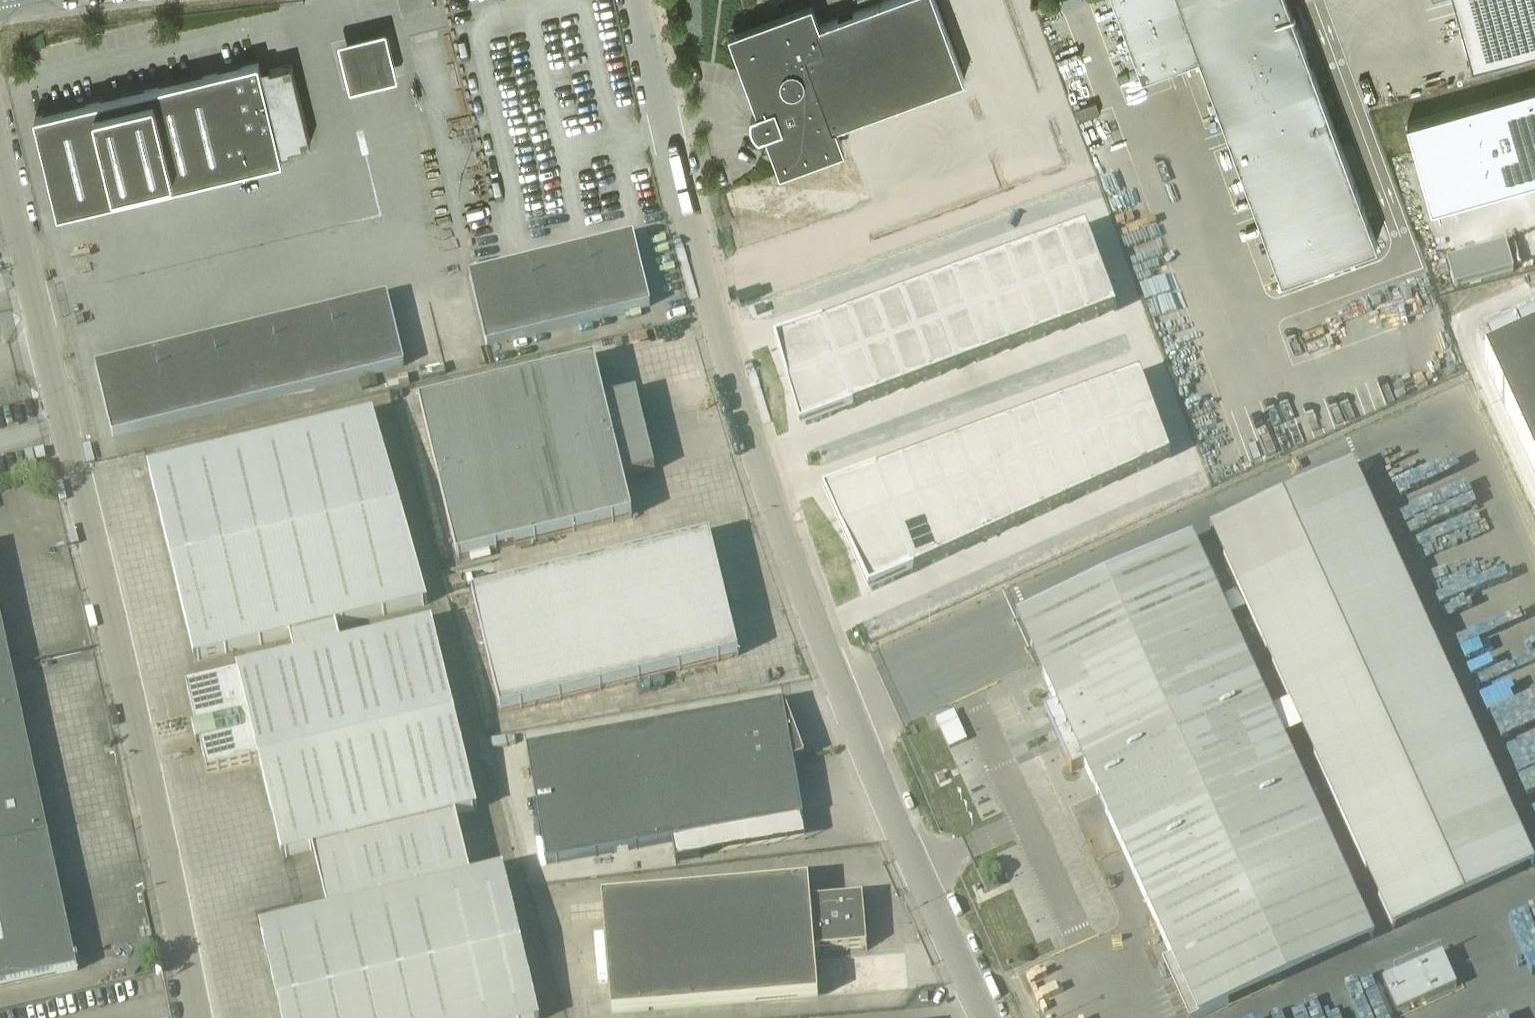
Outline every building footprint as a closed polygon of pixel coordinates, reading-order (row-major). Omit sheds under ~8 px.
[(735,35),(784,167),(841,146),(873,234),(1068,161),(1029,56),(1010,0),(888,0),(818,26),(811,7),(735,35)] [(1143,73),(1199,53),(1282,278),(1377,243),(1342,149),(1315,73),(1288,0),(1116,0),(1143,73)] [(1473,60),(1534,43),(1534,0),(1457,0),(1473,60)] [(395,28),(347,40),(359,86),(407,74),(395,28)] [(259,62),(258,62),(37,115),(36,115),(36,116),(35,116),(35,117),(58,212),(59,213),(60,214),(282,160),(283,159),(283,158),(280,146),(288,145),(289,148),(311,142),(292,64),(270,69),(270,73),(263,74),(260,63),(260,62),(259,62)] [(1408,123),(1432,209),(1534,180),(1534,86),(1408,123)] [(1086,228),(1059,238),(1074,279),(1102,269),(1086,228)] [(469,275),(486,346),(651,306),(633,234),(469,275)] [(1059,238),(1033,247),(1048,288),(1074,279),(1059,238)] [(1506,245),(1447,262),(1454,288),(1513,271),(1506,245)] [(1033,247),(1007,257),(1022,298),(1048,288),(1033,247)] [(1007,257),(980,267),(996,308),(1022,298),(1007,257)] [(980,267),(954,276),(969,317),(996,308),(980,267)] [(1102,269),(1074,279),(1090,321),(1117,311),(1102,269)] [(954,276),(928,286),(943,327),(969,317),(954,276)] [(1074,279),(1048,288),(1064,331),(1090,321),(1074,279)] [(928,286),(902,296),(917,337),(943,327),(928,286)] [(1048,288),(1022,298),(1038,340),(1064,331),(1048,288)] [(405,365),(387,294),(95,366),(112,437),(405,365)] [(902,296),(875,306),(891,347),(917,337),(902,296)] [(1022,298),(996,308),(1011,350),(1038,340),(1022,298)] [(875,306),(849,315),(864,356),(891,347),(875,306)] [(996,308),(969,317),(985,360),(1011,350),(996,308)] [(849,315),(823,325),(838,366),(864,356),(849,315)] [(969,317),(943,327),(959,370),(985,360),(969,317)] [(823,325),(778,342),(791,383),(838,366),(823,325)] [(943,327),(917,337),(932,379),(959,370),(943,327)] [(917,337),(891,347),(906,389),(932,379),(917,337)] [(1485,364),(1534,473),(1534,341),(1485,364)] [(891,347),(864,356),(880,399),(906,389),(891,347)] [(864,356),(838,366),(854,408),(880,399),(864,356)] [(604,401),(595,362),(420,404),(457,560),(632,517),(623,479),(655,471),(637,393),(604,401)] [(838,366),(791,383),(806,426),(854,408),(838,366)] [(1141,375),(1114,385),(1129,427),(1157,417),(1141,375)] [(1114,385),(1087,394),(1103,437),(1129,427),(1114,385)] [(1087,394),(1061,404),(1077,447),(1103,437),(1087,394)] [(1061,404),(1035,414),(1051,456),(1077,447),(1061,404)] [(1035,414),(1009,424),(1024,466),(1051,456),(1035,414)] [(372,416),(149,470),(195,660),(427,604),(372,416)] [(1157,417),(1129,427),(1145,469),(1171,457),(1157,417)] [(1009,424),(982,433),(998,476),(1024,466),(1009,424)] [(1129,427),(1103,437),(1119,481),(1145,469),(1129,427)] [(982,433),(956,443),(972,485),(998,476),(982,433)] [(1103,437),(1077,447),(1094,492),(1119,481),(1103,437)] [(956,443),(930,453),(945,495),(972,485),(956,443)] [(1077,447),(1051,456),(1068,504),(1094,492),(1077,447)] [(930,453),(903,462),(919,505),(945,495),(930,453)] [(1051,456),(1024,466),(1042,515),(1068,504),(1051,456)] [(903,462),(877,472),(893,515),(919,505),(903,462)] [(1024,466),(998,476),(1017,527),(1042,515),(1024,466)] [(1211,531),(1393,931),(1534,867),(1353,467),(1211,531)] [(877,472),(830,489),(846,532),(893,515),(877,472)] [(998,476),(972,485),(991,538),(1017,527),(998,476)] [(972,485),(945,495),(966,550),(991,538),(972,485)] [(945,495),(919,505),(940,561),(966,550),(945,495)] [(919,505),(893,515),(914,572),(940,561),(919,505)] [(893,515),(846,532),(872,591),(914,572),(893,515)] [(739,656),(710,538),(472,595),(501,714),(739,656)] [(1431,569),(1440,590),(1507,562),(1498,541),(1431,569)] [(1043,675),(1057,706),(1045,712),(1072,772),(1085,766),(1199,1017),(1202,1017),(1374,940),(1218,596),(1043,675)] [(78,971),(0,612),(0,988),(78,971)] [(1466,636),(1494,719),(1496,719),(1503,742),(1534,732),(1534,613),(1466,636)] [(432,623),(238,670),(239,675),(187,688),(197,729),(193,730),(197,747),(201,746),(208,773),(259,761),(283,857),(477,810),(432,623)] [(794,762),(805,758),(785,705),(527,750),(547,865),(676,843),(680,863),(701,859),(697,839),(804,820),(794,762)] [(940,717),(951,744),(968,737),(956,710),(940,717)] [(1514,748),(1521,770),(1534,766),(1534,741),(1514,748)] [(503,870),(260,928),(282,1017),(540,1017),(503,870)] [(865,896),(812,900),(811,879),(604,894),(613,1010),(820,995),(816,950),(869,946),(865,896)]
